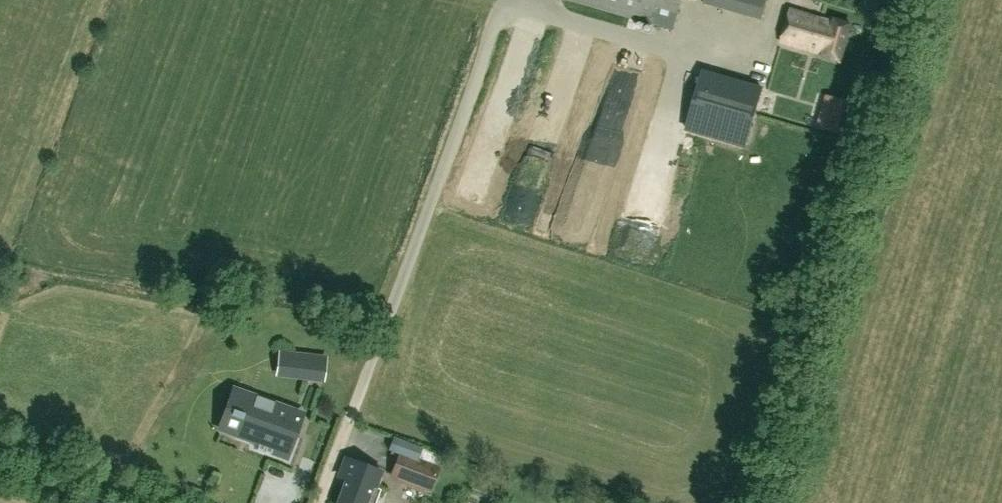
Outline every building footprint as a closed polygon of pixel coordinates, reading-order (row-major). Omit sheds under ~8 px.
[(682,0),(567,0),(673,30),(682,0)] [(765,0),(703,0),(701,8),(760,22),(765,0)] [(835,22),(832,21),(792,9),(782,41),(825,54),(824,57),(841,62),(853,24),(836,19),(835,22)] [(601,193),(636,51),(597,41),(588,74),(600,77),(574,182),(570,181),(569,185),(601,193)] [(762,88),(704,71),(687,130),(746,147),(762,88)] [(669,136),(684,93),(659,84),(643,127),(669,136)] [(232,411),(231,415),(242,419),(237,433),(236,434),(257,441),(255,447),(257,448),(257,449),(263,451),(264,450),(265,451),(265,452),(271,454),(271,453),(287,459),(303,416),(275,406),(276,404),(255,396),(254,398),(239,393),(232,411)] [(398,451),(388,478),(430,494),(441,467),(398,451)] [(270,471),(273,456),(253,452),(250,467),(270,471)] [(366,501),(371,487),(375,488),(381,472),(346,459),(339,477),(346,480),(338,502),(372,502),(366,501)]
